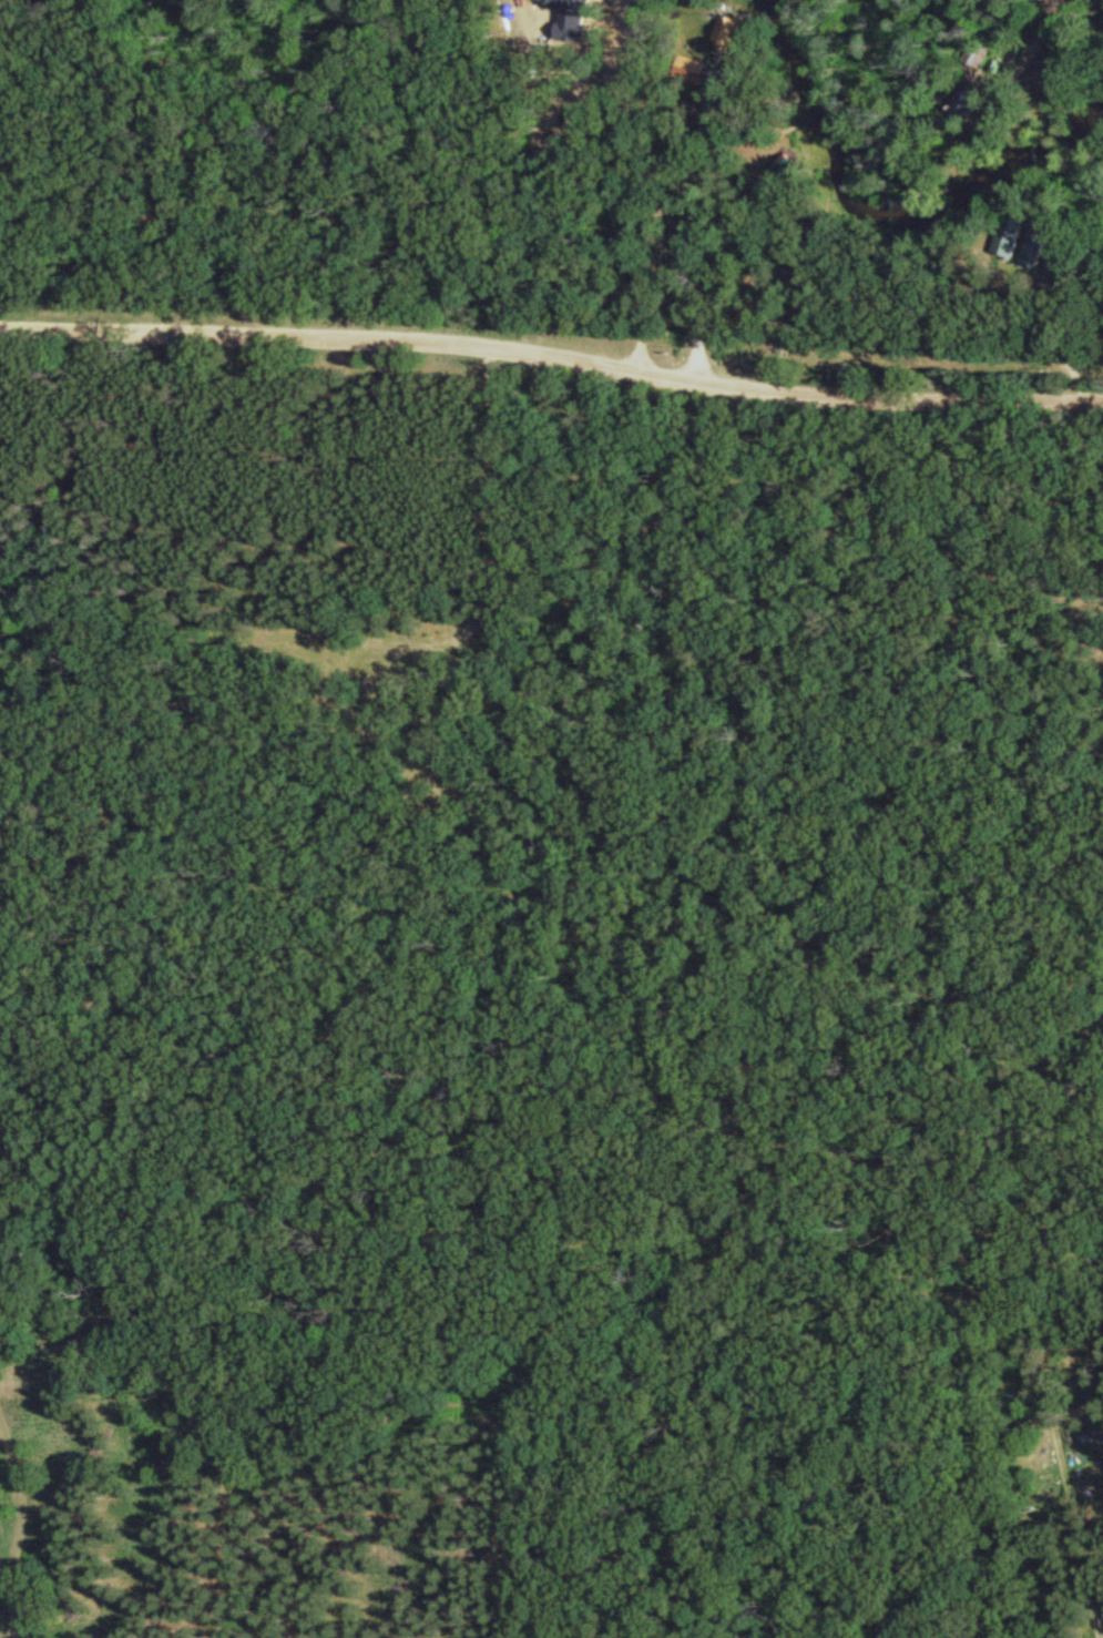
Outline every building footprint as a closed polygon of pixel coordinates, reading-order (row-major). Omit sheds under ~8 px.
[(995,248),(1015,258),(1030,227),(1010,217),(995,248)] [(1055,233),(1037,223),(1019,256),(1037,267),(1055,233)]
